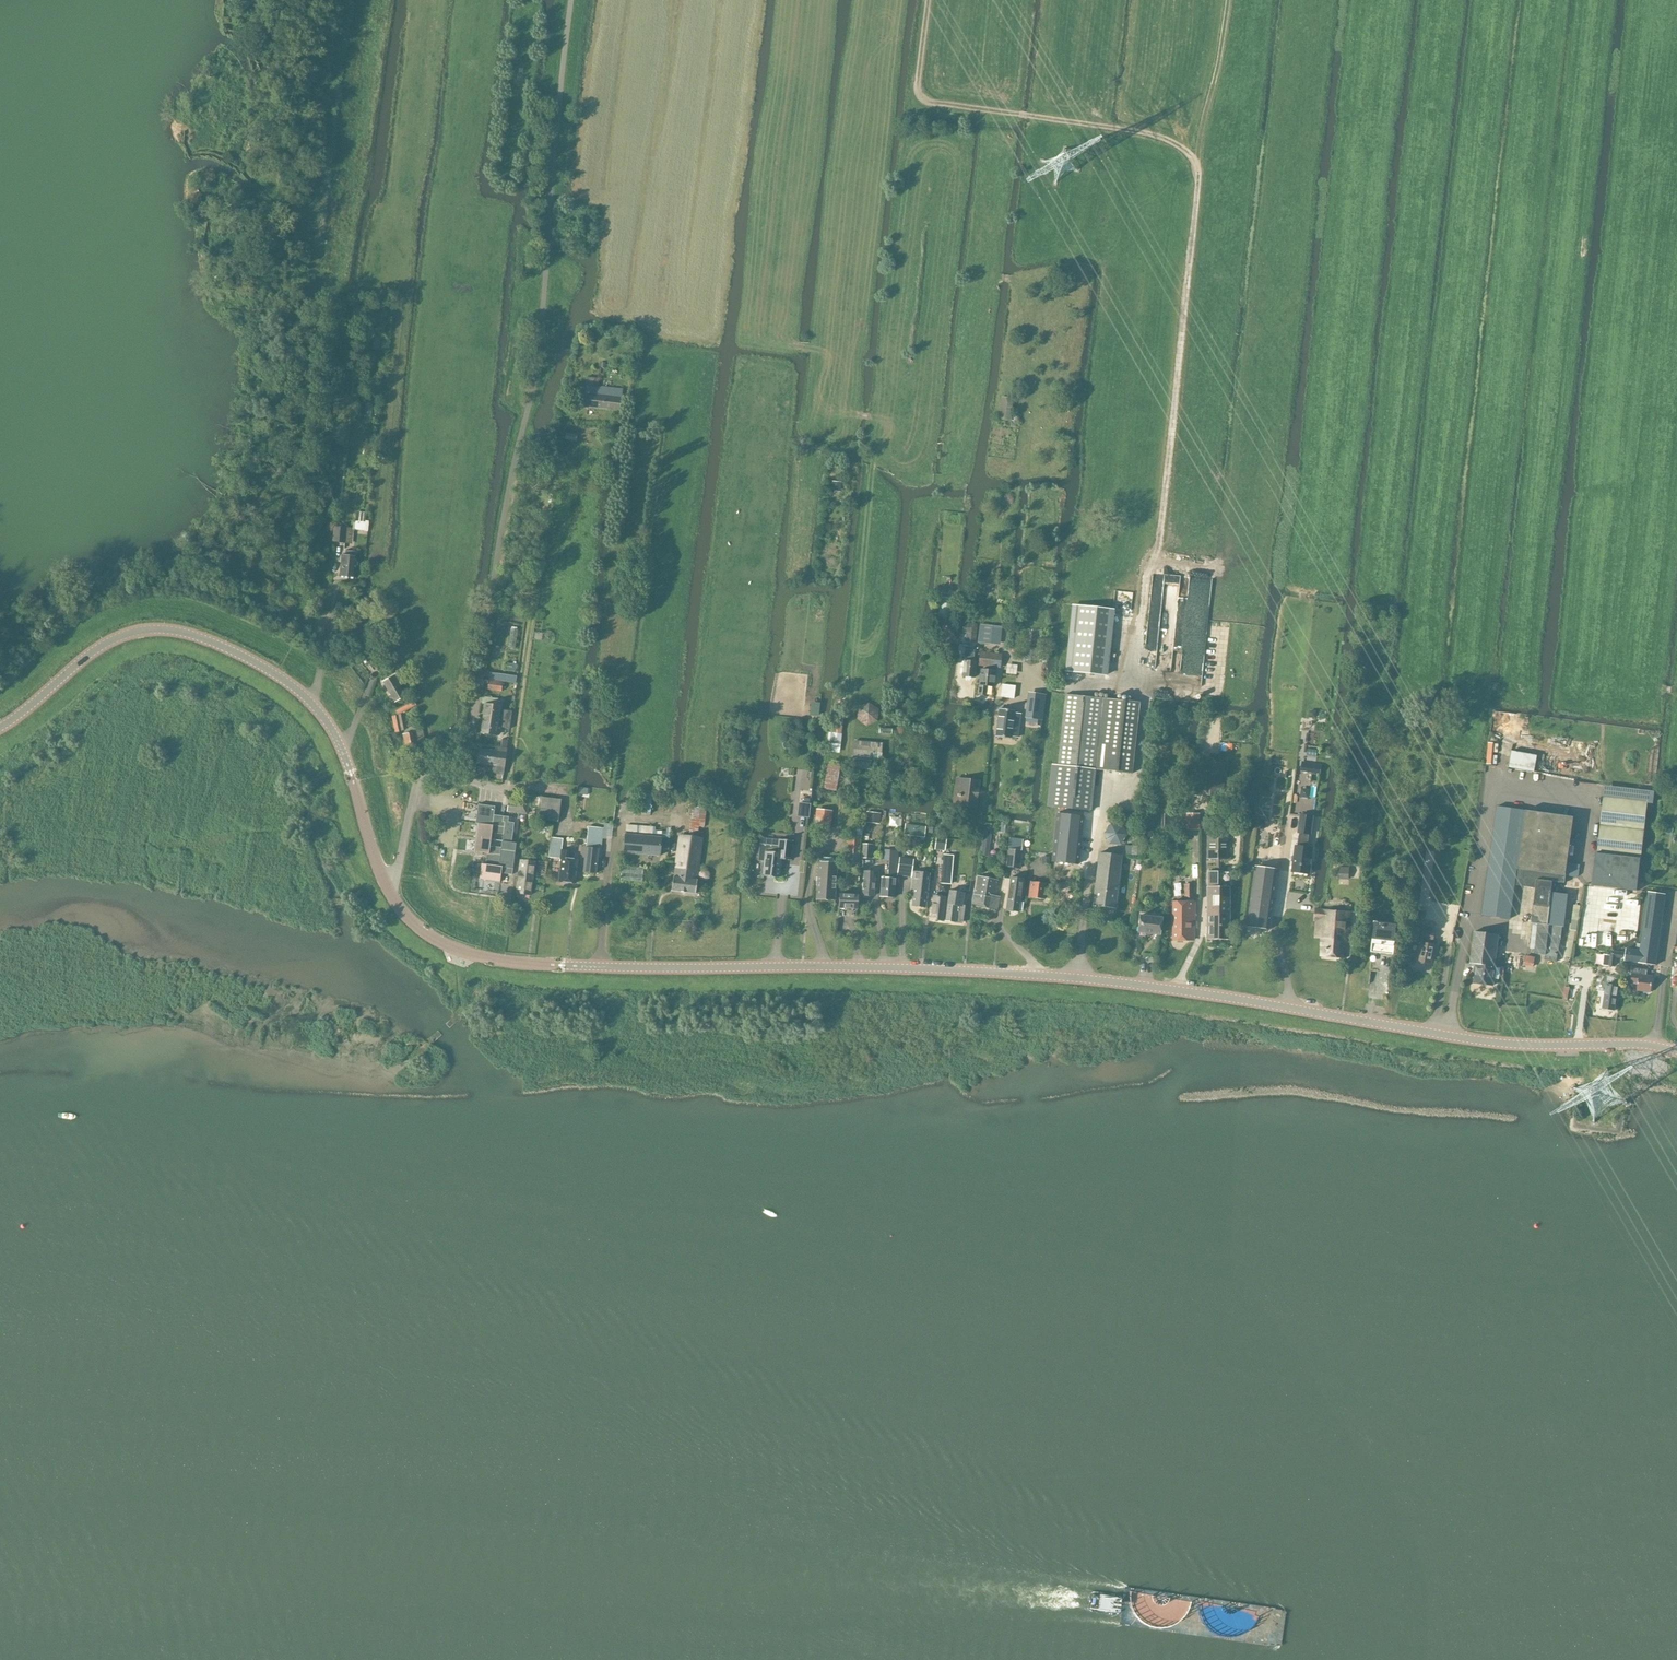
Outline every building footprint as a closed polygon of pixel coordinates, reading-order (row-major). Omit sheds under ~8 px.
[(374,338),(373,349),(380,350),(381,339),(374,338)] [(583,406),(617,410),(620,410),(623,389),(585,385),(583,406)] [(1012,399),(1002,397),(999,420),(1009,421),(1012,399)] [(356,512),(355,521),(365,522),(366,513),(356,512)] [(335,519),(333,542),(345,543),(346,528),(337,527),(337,519),(335,519)] [(355,577),(357,552),(345,550),(345,556),(342,555),(340,575),(355,577)] [(940,603),(937,619),(950,620),(953,604),(951,604),(941,603),(940,603)] [(974,642),(976,624),(963,623),(962,632),(966,632),(965,641),(974,642)] [(980,624),(978,643),(991,644),(993,626),(980,624)] [(1025,648),(1024,661),(1038,662),(1039,649),(1025,648)] [(974,677),(975,662),(973,661),(974,650),(964,650),(962,676),(974,677)] [(979,685),(978,694),(986,695),(986,686),(993,687),(995,671),(994,671),(995,666),(999,667),(1001,655),(980,653),(979,664),(988,666),(988,670),(981,669),(979,685)] [(504,669),(516,671),(517,664),(505,662),(504,669)] [(487,687),(487,690),(501,692),(501,689),(502,682),(515,684),(516,677),(489,673),(488,680),(487,687)] [(393,676),(383,682),(394,702),(405,696),(393,676)] [(1013,699),(1015,686),(1002,684),(1000,697),(1013,699)] [(1027,701),(1024,718),(1038,720),(1041,694),(1032,693),(1030,701),(1027,701)] [(1051,764),(1046,806),(1089,811),(1094,769),(1102,698),(1065,694),(1057,765),(1051,764)] [(1102,698),(1094,769),(1132,774),(1139,702),(1102,698)] [(397,715),(392,716),(395,732),(404,730),(400,714),(416,706),(414,701),(395,712),(397,715)] [(485,704),(483,718),(509,722),(511,722),(512,711),(500,709),(500,706),(485,704)] [(893,711),(905,712),(906,704),(893,704),(893,711)] [(998,709),(995,737),(1011,739),(1011,737),(1018,738),(1021,714),(1014,713),(1014,711),(998,709)] [(828,733),(826,751),(839,753),(844,715),(834,714),(832,733),(828,733)] [(483,718),(481,733),(496,735),(497,727),(508,729),(510,729),(511,722),(509,722),(483,718)] [(406,752),(422,749),(425,749),(425,739),(422,728),(413,730),(414,732),(403,734),(406,752)] [(479,749),(477,763),(492,766),(493,766),(493,765),(497,766),(496,774),(495,781),(501,782),(502,775),(506,749),(508,740),(502,739),(500,748),(495,747),(494,751),(479,749)] [(854,740),(851,768),(870,769),(874,770),(875,762),(880,762),(882,743),(854,740)] [(1568,742),(1565,776),(1581,778),(1584,743),(1568,742)] [(1534,772),(1537,755),(1512,751),(1509,767),(1534,772)] [(1219,796),(1221,776),(1222,762),(1208,762),(1207,775),(1206,795),(1219,796)] [(836,792),(840,766),(827,765),(823,790),(836,792)] [(917,776),(918,768),(904,767),(903,775),(917,776)] [(960,779),(957,805),(976,808),(979,781),(960,779)] [(1594,874),(1592,886),(1637,891),(1640,858),(1647,802),(1648,792),(1606,787),(1605,797),(1604,797),(1598,853),(1596,853),(1594,874)] [(535,815),(539,815),(539,819),(558,821),(561,800),(542,797),(532,796),(531,807),(535,808),(535,815)] [(507,805),(507,811),(526,813),(527,813),(528,803),(527,803),(517,801),(508,800),(507,805)] [(673,876),(671,891),(695,894),(697,880),(696,879),(702,838),(707,802),(693,800),(688,837),(680,835),(674,877),(673,876)] [(799,803),(797,816),(808,817),(810,804),(799,803)] [(477,823),(474,851),(487,852),(485,864),(481,864),(479,879),(500,882),(501,873),(512,875),(517,842),(512,842),(514,822),(508,821),(509,817),(494,815),(495,807),(478,804),(477,811),(479,811),(478,817),(485,818),(484,824),(477,823)] [(1496,807),(1481,915),(1510,919),(1515,885),(1536,888),(1531,923),(1533,923),(1530,949),(1535,949),(1534,953),(1545,954),(1544,960),(1556,962),(1558,955),(1560,955),(1561,951),(1558,951),(1561,938),(1565,907),(1550,905),(1553,881),(1564,883),(1565,877),(1575,878),(1578,876),(1579,866),(1567,864),(1573,817),(1526,810),(1518,869),(1516,869),(1524,811),(1496,807)] [(822,809),(820,829),(830,831),(832,811),(822,809)] [(866,822),(880,824),(881,813),(867,812),(866,822)] [(1055,814),(1051,862),(1078,864),(1083,817),(1055,814)] [(1300,814),(1298,833),(1299,833),(1300,833),(1309,834),(1311,835),(1313,816),(1300,814)] [(1186,815),(1186,830),(1199,830),(1199,815),(1186,815)] [(924,838),(926,827),(905,824),(903,839),(913,840),(913,837),(924,838)] [(587,837),(583,872),(595,873),(598,849),(601,849),(604,828),(588,827),(587,837)] [(858,863),(860,837),(860,828),(854,828),(853,836),(848,836),(846,862),(858,863)] [(984,833),(980,857),(988,858),(991,835),(984,833)] [(1309,834),(1300,833),(1298,846),(1308,847),(1309,836),(1309,834)] [(1427,849),(1433,850),(1436,834),(1429,833),(1427,849)] [(625,834),(623,853),(659,856),(660,849),(668,850),(669,838),(625,834)] [(937,835),(935,844),(946,846),(947,837),(947,836),(940,835),(937,835)] [(550,855),(559,856),(560,845),(565,845),(566,838),(552,836),(550,855)] [(1227,836),(1207,836),(1207,859),(1215,859),(1220,859),(1227,859),(1227,836)] [(760,845),(759,860),(764,860),(762,876),(779,878),(781,859),(790,860),(792,841),(779,839),(778,847),(760,845)] [(862,844),(861,858),(872,859),(873,845),(862,844)] [(1295,846),(1292,872),(1310,874),(1313,848),(1308,847),(1298,846),(1295,846)] [(576,863),(570,862),(571,850),(561,849),(560,859),(561,859),(560,861),(558,882),(574,884),(576,863)] [(1008,849),(1006,866),(1019,868),(1021,851),(1008,849)] [(890,850),(888,879),(881,878),(879,897),(894,898),(895,879),(897,879),(898,850),(890,850)] [(1099,852),(1093,906),(1115,908),(1121,855),(1099,852)] [(950,884),(953,856),(943,855),(941,884),(950,884)] [(818,863),(816,899),(835,900),(836,874),(836,864),(833,864),(833,858),(823,857),(822,863),(818,863)] [(520,860),(516,893),(530,895),(534,862),(520,860)] [(898,875),(910,877),(911,865),(912,862),(900,860),(898,875)] [(1254,865),(1246,925),(1268,928),(1276,868),(1254,865)] [(1349,868),(1337,868),(1337,879),(1349,879),(1349,868)] [(1208,887),(1206,887),(1206,940),(1229,940),(1228,872),(1222,871),(1221,871),(1208,871),(1208,887)] [(912,905),(912,906),(925,908),(929,874),(913,872),(912,886),(915,887),(912,905)] [(873,896),(875,878),(870,878),(870,873),(863,873),(862,895),(873,896)] [(973,894),(972,904),(988,908),(997,910),(999,897),(995,896),(998,881),(977,876),(974,895),(973,894)] [(1010,877),(1006,910),(1018,911),(1022,879),(1010,877)] [(1030,882),(1028,898),(1043,900),(1045,884),(1030,882)] [(962,906),(964,893),(949,891),(947,904),(945,921),(955,922),(961,923),(964,907),(962,906)] [(1626,949),(1625,961),(1655,965),(1665,895),(1648,892),(1641,944),(1637,944),(1636,950),(1626,949)] [(839,894),(839,908),(857,909),(858,895),(857,895),(839,894)] [(943,921),(946,897),(934,896),(931,919),(943,921)] [(1194,902),(1173,902),(1173,912),(1173,940),(1193,940),(1194,902)] [(1315,909),(1314,920),(1316,920),(1315,938),(1321,938),(1321,956),(1345,959),(1347,940),(1350,912),(1332,910),(1333,908),(1329,908),(1329,910),(1324,910),(1315,909)] [(1158,937),(1160,921),(1139,919),(1137,935),(1158,937)] [(1375,925),(1368,984),(1369,984),(1376,985),(1390,986),(1397,928),(1375,925)] [(1614,935),(1616,927),(1599,925),(1598,932),(1614,935)] [(1414,927),(1411,941),(1418,942),(1421,928),(1414,927)] [(1424,938),(1419,961),(1431,964),(1435,945),(1435,941),(1433,940),(1434,933),(1427,931),(1428,929),(1425,928),(1425,931),(1424,931),(1422,938),(1424,938)] [(1470,963),(1476,964),(1474,983),(1493,986),(1496,967),(1495,967),(1495,966),(1498,941),(1499,935),(1475,931),(1470,963)] [(1602,966),(1609,967),(1615,968),(1616,960),(1623,961),(1624,953),(1610,951),(1609,956),(1603,956),(1602,966)] [(1526,956),(1525,965),(1533,966),(1535,958),(1526,956)] [(1633,968),(1631,983),(1638,983),(1637,990),(1650,992),(1653,976),(1646,976),(1647,970),(1640,969),(1633,968)] [(1614,1010),(1618,986),(1606,985),(1603,1008),(1614,1010)]
